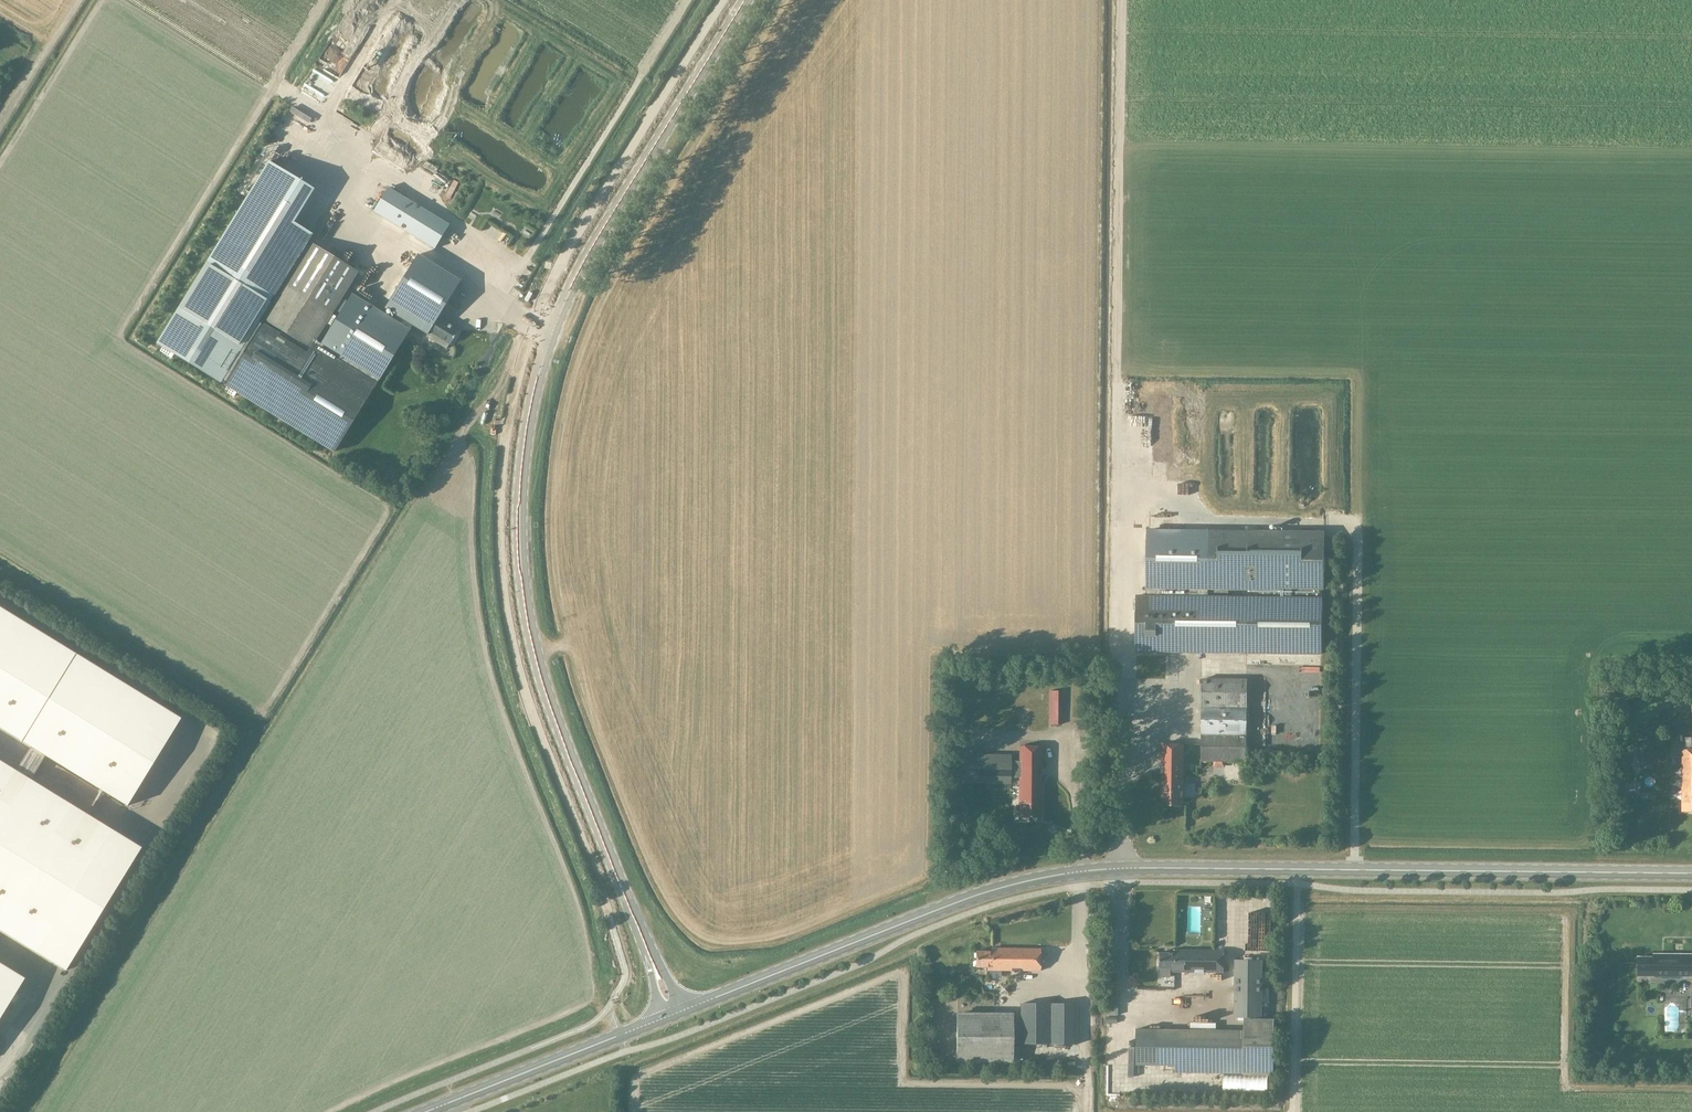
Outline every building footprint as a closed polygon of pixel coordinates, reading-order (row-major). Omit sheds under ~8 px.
[(225,384),(309,241),(313,235),(294,223),(314,189),(269,161),(157,342),(225,384)] [(434,248),(448,225),(388,188),(374,212),(434,248)] [(357,271),(309,241),(225,384),(335,452),(409,331),(401,326),(405,320),(428,334),(426,337),(446,349),(449,344),(450,345),(459,331),(443,321),(441,323),(437,320),(461,281),(419,255),(386,309),(393,314),(390,319),(352,296),(320,347),(313,342),(357,271)] [(1216,461),(1229,462),(1230,451),(1232,451),(1232,437),(1217,437),(1216,461)] [(1164,504),(1164,496),(1160,496),(1160,486),(1153,486),(1154,504),(1164,504)] [(1322,597),(1320,597),(1320,590),(1324,590),(1324,533),(1281,533),(1147,532),(1147,596),(1137,596),(1136,652),(1247,653),(1322,654),(1322,597)] [(32,747),(17,772),(31,780),(46,756),(127,806),(179,721),(0,611),(0,727),(32,747)] [(1246,762),(1247,679),(1202,679),(1201,762),(1246,762)] [(1062,725),(1062,691),(1049,690),(1049,725),(1062,725)] [(1164,703),(1163,696),(1146,699),(1147,706),(1164,703)] [(1184,745),(1162,744),(1161,806),(1183,806),(1184,745)] [(963,755),(963,783),(983,784),(983,783),(1010,783),(1010,778),(1019,778),(1019,818),(1041,818),(1041,747),(1019,746),(1019,761),(1010,761),(1010,756),(984,756),(984,755),(963,755)] [(1682,750),(1682,812),(1691,812),(1691,750),(1682,750)] [(66,970),(141,848),(30,780),(16,771),(0,761),(0,930),(66,970)] [(1040,971),(1041,949),(992,948),(992,951),(976,951),(976,967),(987,967),(987,970),(1040,971)] [(1224,950),(1175,950),(1175,953),(1160,953),(1160,969),(1171,969),(1171,972),(1224,972),(1224,950)] [(1638,957),(1638,973),(1650,973),(1650,976),(1691,976),(1691,954),(1654,954),(1654,957),(1638,957)] [(1262,1018),(1263,960),(1235,960),(1234,1018),(1262,1018)] [(25,979),(0,963),(0,1019),(25,979)] [(1117,1016),(1117,993),(1107,993),(1106,1016),(1117,1016)] [(1013,1044),(1076,1044),(1077,1004),(1021,1003),(1020,1016),(1013,1016),(1013,1015),(956,1014),(956,1060),(1012,1060),(1013,1044)] [(1691,1020),(1691,1013),(1668,1012),(1668,1026),(1691,1027),(1691,1020)] [(1177,1071),(1240,1072),(1274,1072),(1275,1019),(1244,1019),(1244,1031),(1158,1029),(1158,1064),(1177,1064),(1177,1071)] [(1158,1064),(1158,1029),(1139,1029),(1138,1065),(1158,1065),(1158,1064)]
